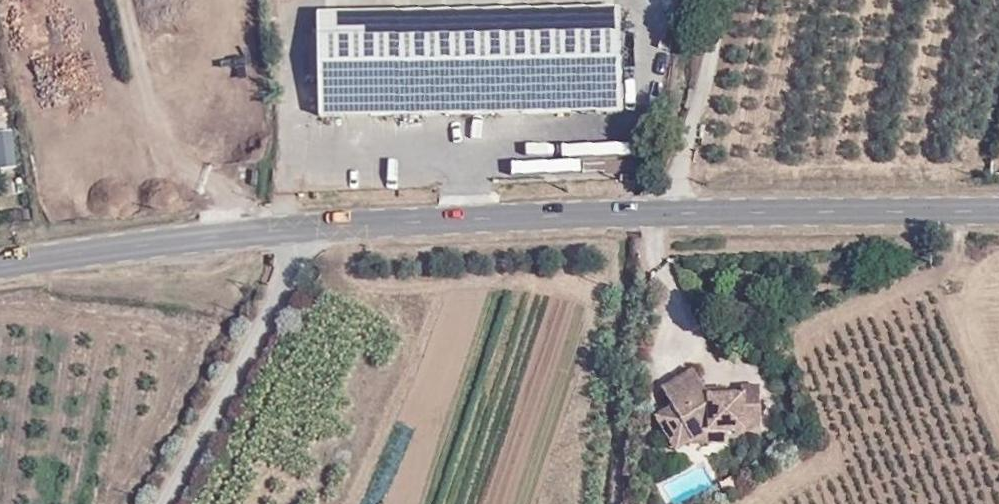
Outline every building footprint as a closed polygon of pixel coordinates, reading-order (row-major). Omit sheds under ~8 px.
[(621,107),(621,6),(318,11),(319,111),(621,107)] [(707,390),(694,364),(660,384),(670,401),(653,414),(674,449),(692,439),(762,437),(759,383),(740,383),(740,389),(707,390)]
